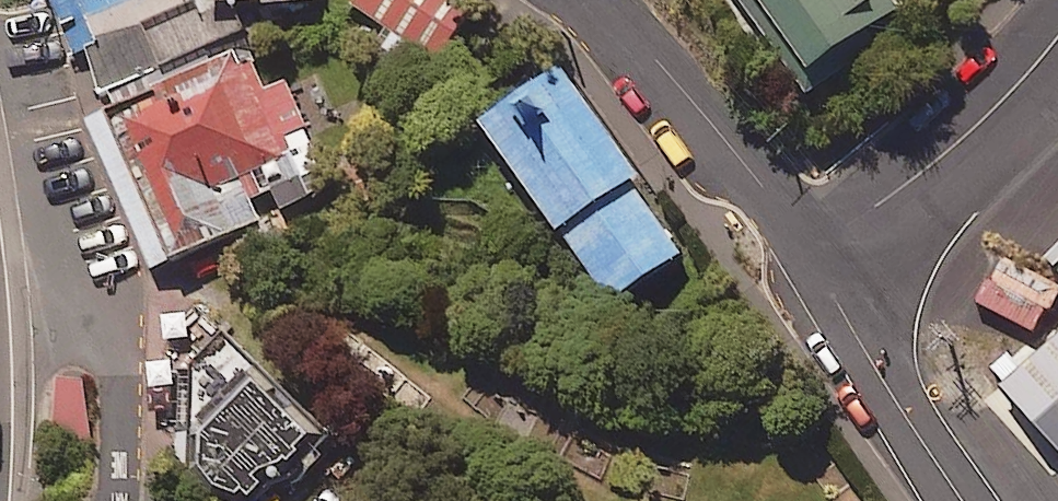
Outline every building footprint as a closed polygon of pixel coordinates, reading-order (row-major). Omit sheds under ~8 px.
[(47,1),(91,114),(235,61),(247,31),(330,14),(329,0),(50,0),(47,1)] [(353,15),(428,64),(470,0),(363,0),(353,15)] [(747,8),(808,89),(908,13),(899,0),(741,0),(747,8)] [(646,179),(569,72),(490,129),(616,305),(688,254),(638,185),(646,179)] [(308,192),(260,78),(100,146),(160,287),(272,239),(260,212),(308,192)] [(1044,259),(1057,273),(1057,245),(1044,259)] [(1006,255),(964,328),(1018,358),(1057,288),(1057,285),(1006,255)] [(1004,387),(1057,443),(1057,335),(1004,387)] [(87,379),(56,382),(62,441),(93,438),(87,379)] [(270,380),(211,436),(209,478),(231,500),(259,500),(325,438),(270,380)]
